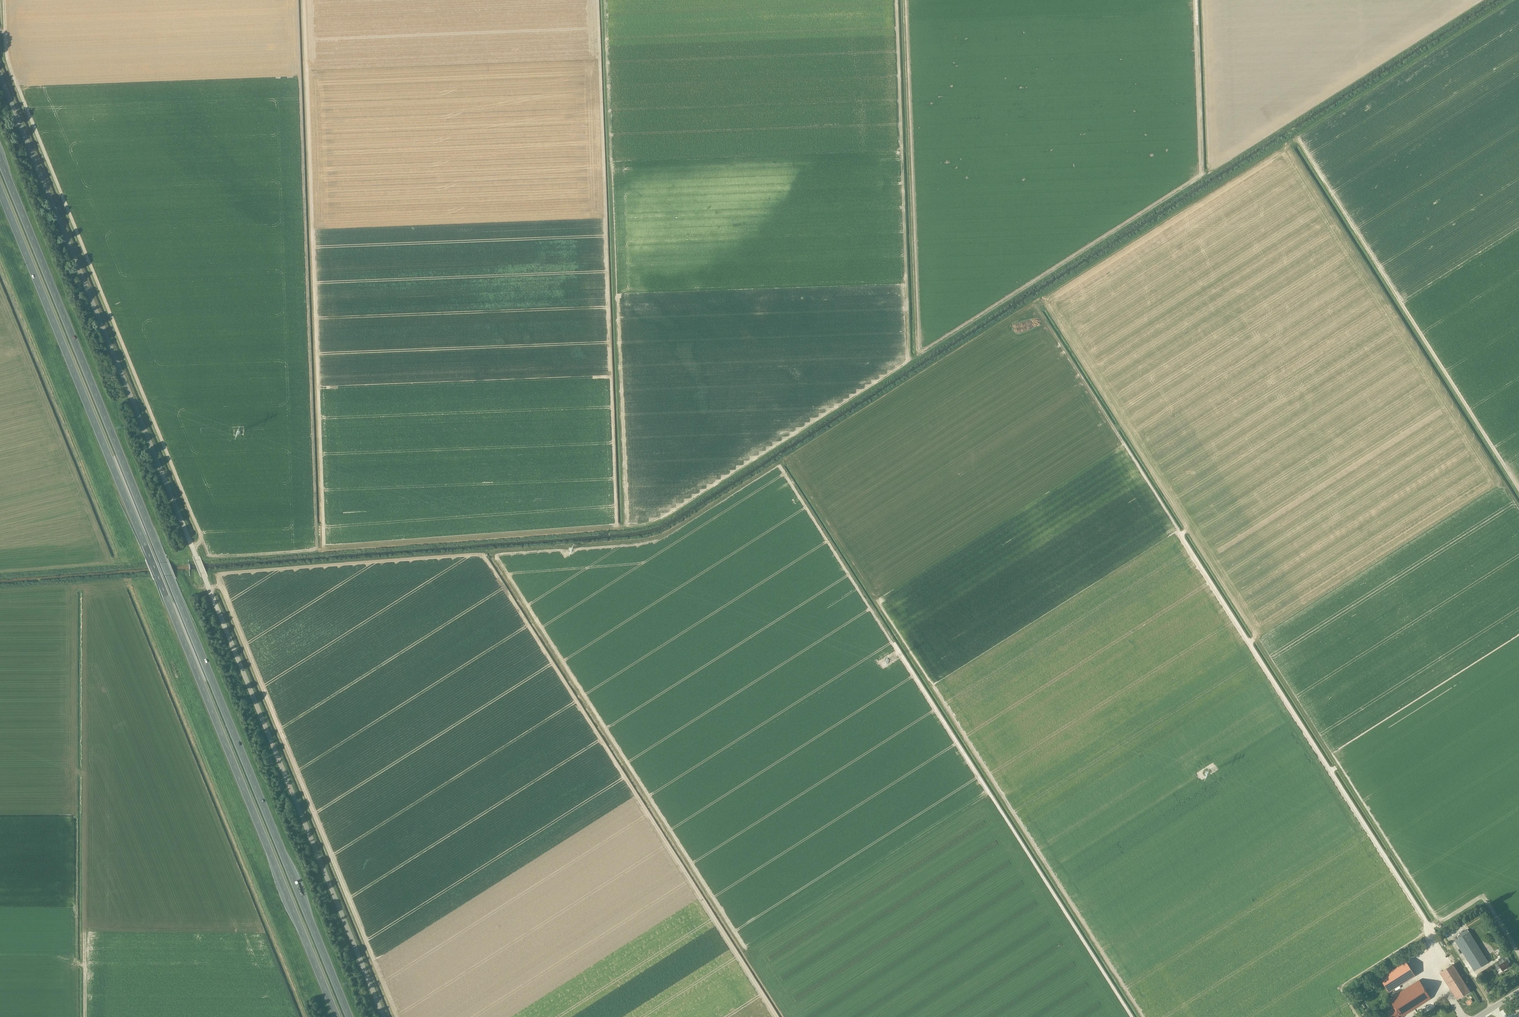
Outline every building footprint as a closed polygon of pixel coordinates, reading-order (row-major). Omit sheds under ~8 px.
[(1488,962),(1469,931),(1468,931),(1462,921),(1452,927),(1458,938),(1455,940),(1474,971),(1488,962)] [(1501,968),(1503,971),(1509,967),(1506,962),(1508,960),(1505,955),(1498,959),(1499,961),(1493,965),(1497,970),(1501,968)] [(1379,978),(1388,992),(1414,975),(1405,961),(1404,961),(1403,959),(1399,961),(1400,963),(1379,978)] [(1440,972),(1456,998),(1469,989),(1452,964),(1440,972)] [(1418,980),(1389,999),(1395,1008),(1388,1013),(1391,1016),(1399,1016),(1400,1016),(1401,1016),(1430,998),(1418,980)]
